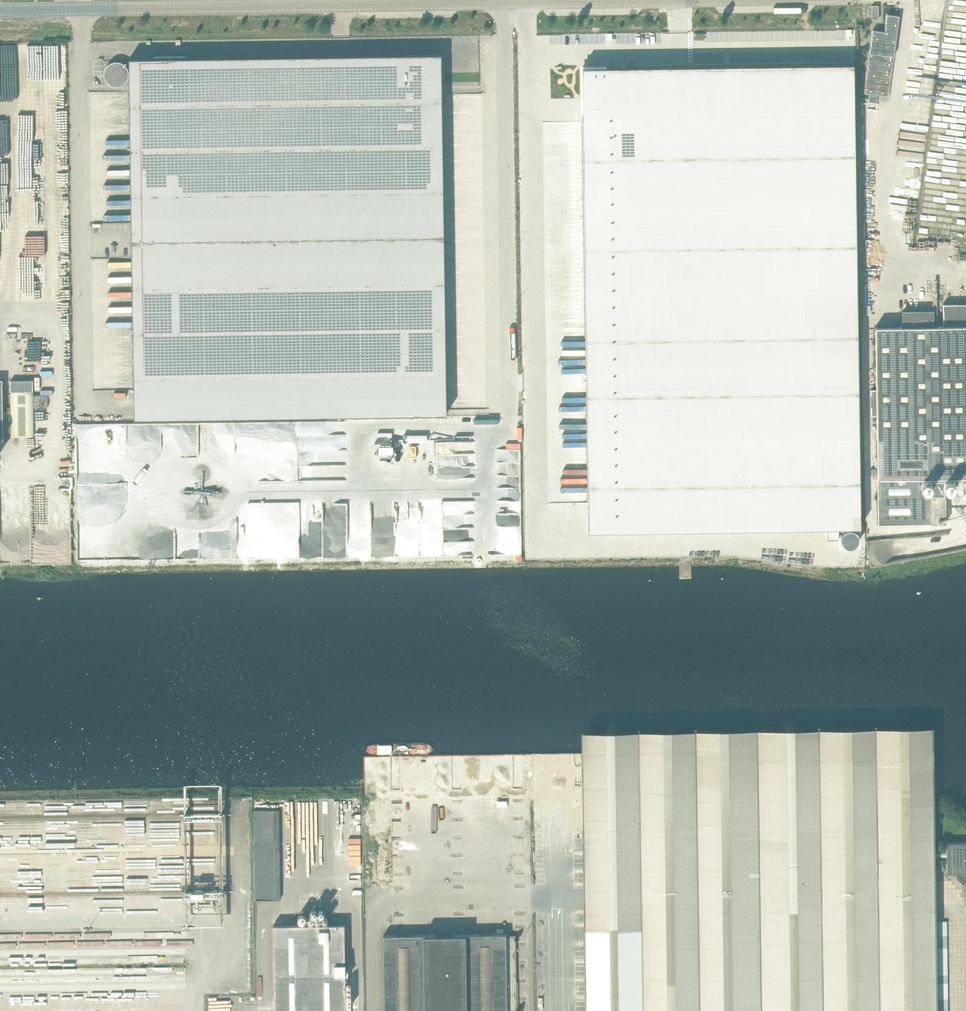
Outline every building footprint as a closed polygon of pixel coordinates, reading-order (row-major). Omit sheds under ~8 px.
[(873,30),(865,93),(889,96),(899,16),(887,14),(885,31),(873,30)] [(441,53),(130,58),(135,418),(447,413),(442,93),(441,53)] [(854,62),(582,67),(590,531),(829,527),(829,539),(840,539),(840,527),(862,526),(854,62)] [(943,304),(943,326),(933,326),(933,311),(903,311),(903,326),(875,327),(876,389),(871,390),(871,416),(877,416),(878,524),(946,523),(946,495),(945,495),(944,477),(965,477),(965,303),(943,304)] [(936,921),(933,750),(583,755),(586,925),(641,924),(643,1010),(937,1010),(936,921)] [(583,755),(395,757),(398,928),(520,926),(521,1010),(586,1010),(586,925),(583,755)] [(947,858),(947,872),(963,872),(965,875),(965,843),(946,843),(947,858)] [(345,923),(273,924),(275,1010),(346,1010),(345,923)] [(586,925),(586,1010),(643,1010),(641,924),(586,925)] [(506,935),(506,933),(384,935),(385,1010),(507,1010),(506,935)] [(506,935),(507,1010),(517,1010),(515,935),(506,935)]
